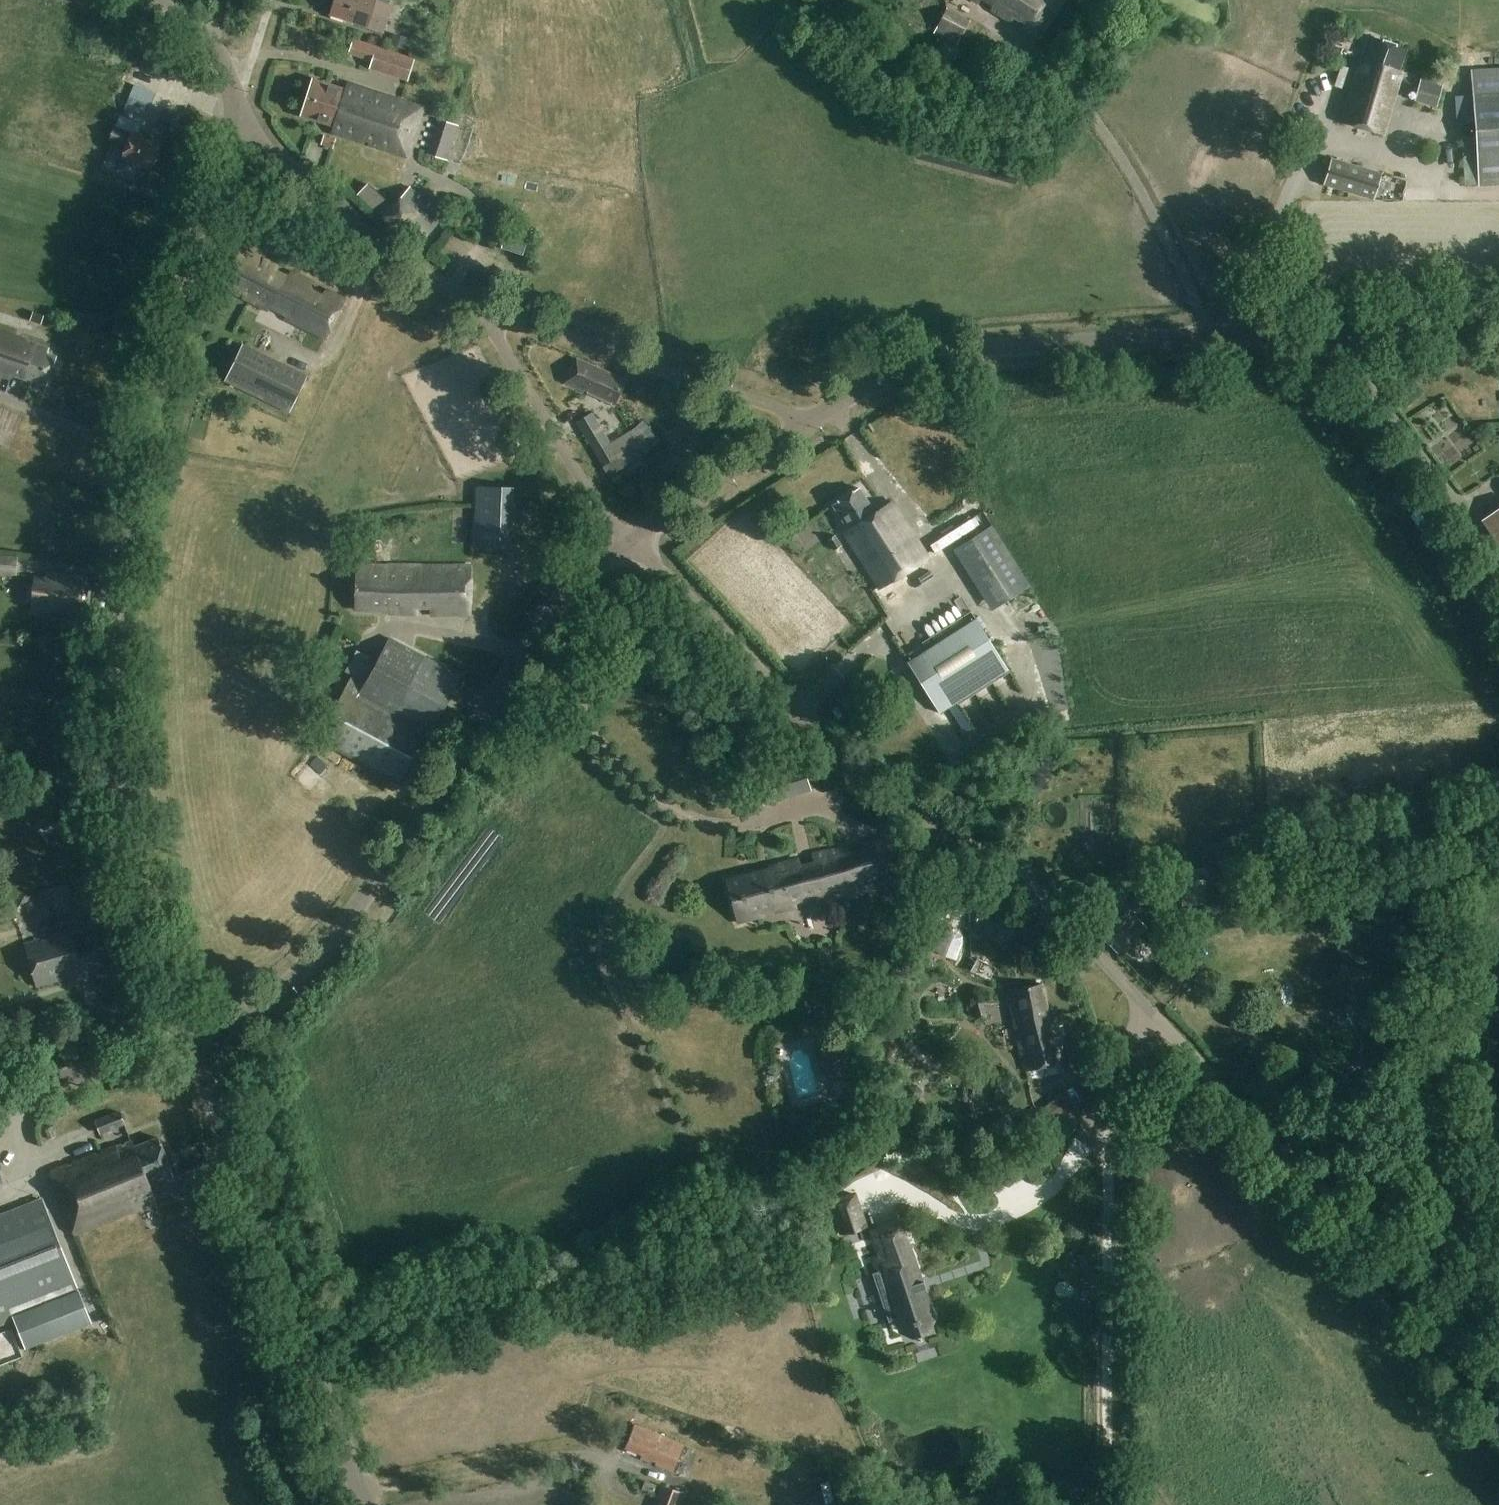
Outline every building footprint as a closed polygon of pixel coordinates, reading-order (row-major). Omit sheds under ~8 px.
[(366,25),(384,31),(394,3),(385,0),(334,0),(329,13),(366,25)] [(994,8),(991,12),(1036,40),(1062,0),(981,0),(994,8)] [(955,45),(969,21),(947,8),(933,32),(955,45)] [(927,49),(932,39),(910,28),(906,38),(927,49)] [(404,48),(407,38),(392,34),(389,44),(404,48)] [(1380,135),(1398,73),(1395,72),(1403,51),(1367,38),(1355,68),(1339,124),(1380,135)] [(943,41),(931,63),(948,73),(960,51),(943,41)] [(372,61),(370,69),(406,81),(414,58),(377,46),(372,61)] [(1471,69),(1475,135),(1478,184),(1479,187),(1498,185),(1498,68),(1471,69)] [(1437,107),(1444,81),(1422,75),(1415,100),(1437,107)] [(410,107),(354,87),(352,92),(343,89),(315,79),(302,114),(334,125),(331,132),(394,153),(405,157),(411,140),(410,139),(415,124),(417,125),(422,111),(410,107)] [(134,84),(124,108),(142,116),(152,93),(134,84)] [(444,158),(455,125),(439,119),(428,152),(444,158)] [(113,128),(108,141),(126,147),(121,159),(148,169),(157,144),(113,128)] [(335,138),(323,134),(320,143),(332,147),(335,138)] [(1373,200),(1382,173),(1332,158),(1323,185),(1373,200)] [(385,217),(419,246),(445,215),(430,202),(427,206),(417,198),(421,194),(411,186),(396,204),(385,217)] [(369,203),(380,213),(391,200),(380,190),(369,203)] [(522,256),(525,245),(505,239),(501,249),(522,256)] [(242,246),(222,287),(268,310),(269,308),(285,316),(284,319),(324,339),(329,329),(336,332),(341,323),(334,319),(345,297),(327,288),(323,295),(311,288),(314,282),(290,270),(287,276),(275,270),(278,264),(242,246)] [(43,314),(33,311),(30,320),(40,323),(43,314)] [(53,354),(44,351),(45,346),(0,330),(0,375),(1,375),(2,372),(9,374),(10,372),(43,384),(53,354)] [(290,413),(308,375),(243,343),(225,381),(290,413)] [(615,405),(626,380),(577,358),(566,383),(615,405)] [(575,424),(607,470),(622,460),(591,413),(575,424)] [(642,420),(631,429),(648,448),(659,439),(664,435),(647,416),(642,420)] [(514,487),(476,485),(474,546),(512,548),(514,487)] [(874,513),(859,490),(834,507),(848,528),(844,531),(879,587),(926,557),(891,502),(874,513)] [(1481,520),(1498,545),(1498,507),(1481,520)] [(930,545),(935,553),(976,527),(971,520),(930,545)] [(961,545),(999,605),(1002,602),(1026,587),(1029,585),(991,526),(961,545)] [(841,545),(834,534),(826,540),(833,550),(841,545)] [(380,540),(369,540),(369,552),(380,552),(380,540)] [(19,556),(0,554),(0,575),(17,577),(19,556)] [(390,614),(418,615),(418,609),(430,608),(430,614),(469,610),(470,566),(355,564),(355,610),(390,610),(390,614)] [(80,615),(85,578),(44,572),(43,579),(33,578),(29,608),(80,615)] [(937,713),(1007,671),(975,619),(906,661),(937,713)] [(389,636),(381,652),(376,660),(364,682),(363,683),(352,677),(317,740),(398,784),(427,733),(430,734),(462,675),(389,636)] [(957,750),(948,726),(917,738),(926,762),(957,750)] [(767,766),(752,771),(758,789),(773,784),(767,766)] [(738,921),(763,915),(762,912),(773,909),(774,912),(797,907),(795,902),(812,897),(814,902),(893,883),(881,836),(862,840),(864,847),(850,851),(848,844),(847,844),(814,852),(816,859),(800,863),(798,856),(767,863),(769,868),(727,878),(738,921)] [(1189,905),(1189,904),(1204,903),(1203,877),(1188,877),(1188,879),(1175,879),(1176,905),(1189,905)] [(1117,950),(1145,925),(1122,898),(1093,924),(1117,950)] [(913,914),(903,929),(924,942),(933,928),(913,914)] [(56,928),(68,925),(66,916),(54,919),(56,928)] [(1200,925),(1189,918),(1184,926),(1194,933),(1200,925)] [(74,944),(70,930),(25,943),(36,985),(102,967),(94,939),(74,944)] [(1048,1017),(1046,1001),(1048,1001),(1044,981),(1010,987),(1014,1012),(1027,1068),(1064,1062),(1056,1016),(1048,1017)] [(977,1018),(986,1016),(982,1001),(973,1004),(977,1018)] [(819,1054),(824,1072),(847,1067),(843,1048),(819,1054)] [(1055,1133),(1081,1111),(1064,1091),(1040,1112),(1039,1110),(1025,1122),(1039,1139),(1052,1128),(1055,1133)] [(96,1121),(101,1134),(125,1125),(120,1112),(96,1121)] [(131,1142),(53,1174),(61,1192),(76,1231),(156,1199),(149,1182),(171,1173),(156,1136),(133,1145),(131,1142)] [(854,1194),(831,1202),(841,1232),(864,1225),(854,1194)] [(13,1318),(79,1292),(43,1199),(0,1216),(0,1323),(13,1318)] [(877,1271),(873,1273),(889,1322),(896,1320),(898,1328),(909,1324),(910,1327),(922,1323),(921,1320),(932,1316),(902,1224),(874,1233),(883,1259),(873,1262),(877,1271)] [(79,1292),(13,1318),(25,1347),(91,1321),(79,1292)] [(676,1471),(686,1444),(635,1423),(626,1447),(643,1454),(642,1457),(676,1471)] [(653,1493),(656,1484),(645,1480),(642,1489),(653,1493)] [(685,1493),(663,1485),(655,1504),(680,1504),(685,1493)]
